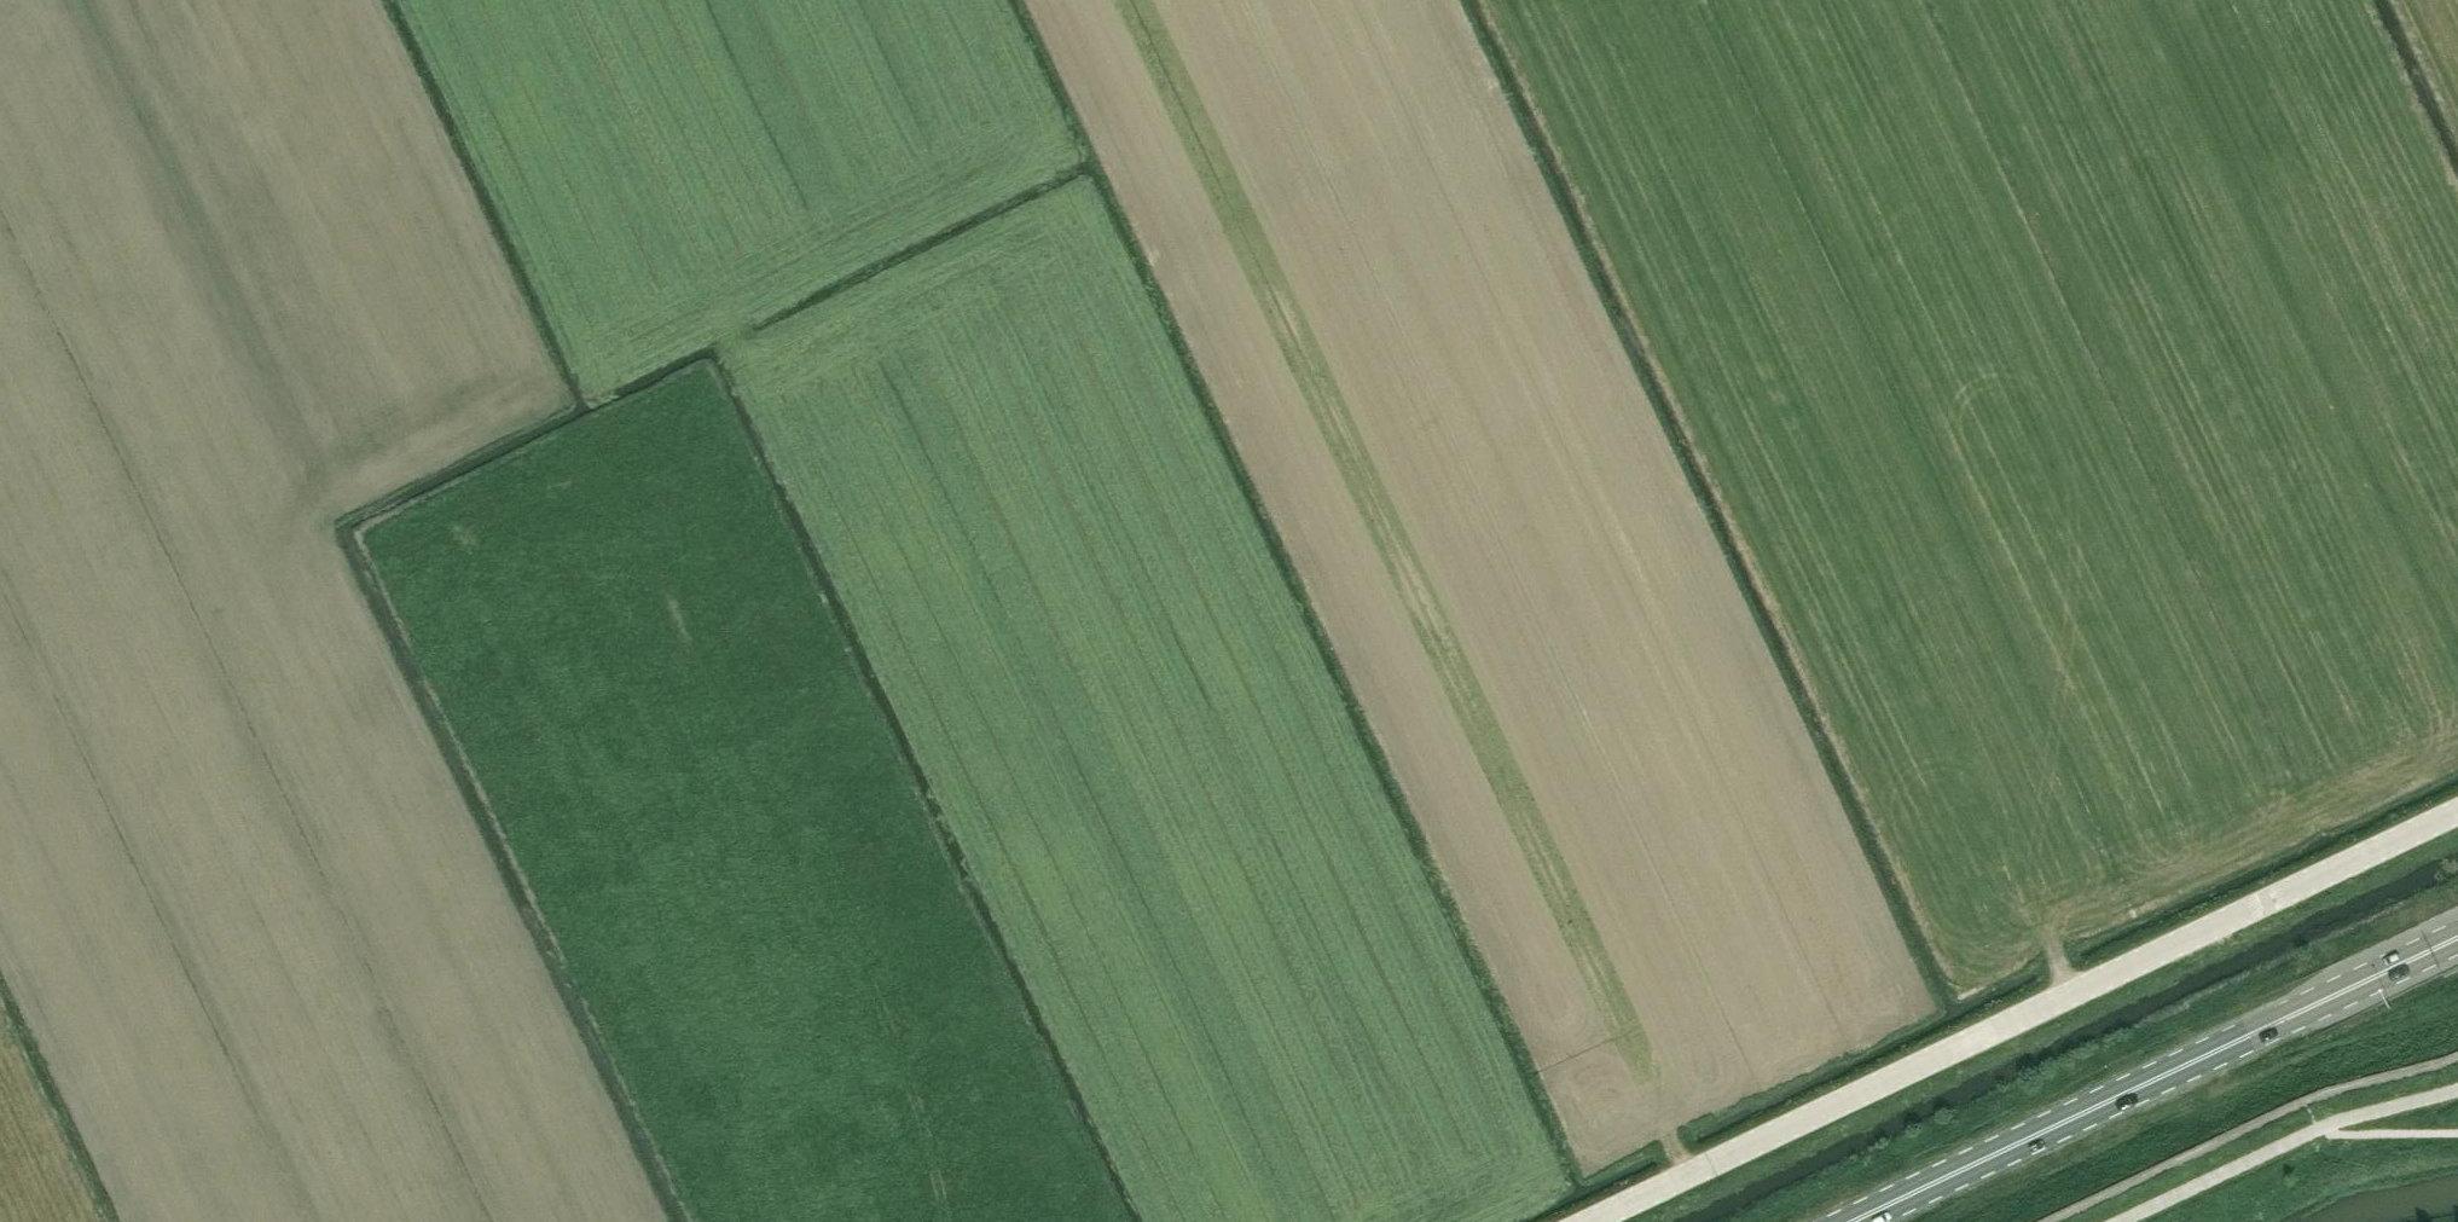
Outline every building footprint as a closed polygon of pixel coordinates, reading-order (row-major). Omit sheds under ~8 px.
[(2156,1093),(2156,1109),(2172,1108),(2172,1093),(2156,1093)]
